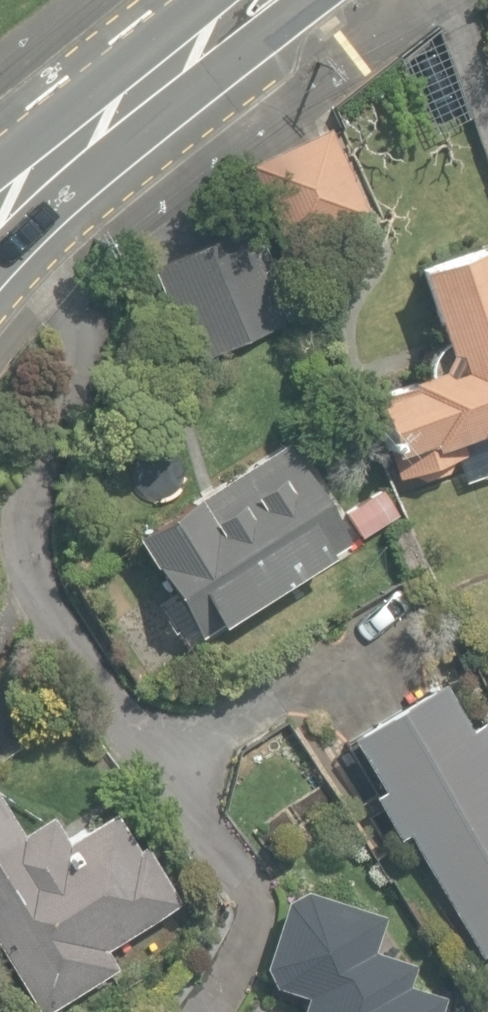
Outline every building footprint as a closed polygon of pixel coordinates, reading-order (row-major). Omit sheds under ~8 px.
[(413,63),(433,125),(464,115),(444,53),(413,63)] [(249,166),(289,254),(362,221),(321,133),(249,166)] [(151,270),(195,365),(297,318),(253,223),(151,270)] [(396,484),(413,477),(420,482),(446,472),(451,463),(465,458),(458,440),(487,429),(487,267),(480,246),(413,271),(443,352),(435,369),(404,381),(407,389),(367,403),(396,484)] [(135,535),(198,636),(348,543),(285,442),(135,535)] [(344,512),(359,536),(395,514),(380,490),(344,512)] [(481,958),(487,953),(487,737),(478,721),(467,727),(430,676),(342,734),(374,784),(365,790),(396,840),(405,835),(481,958)] [(36,1011),(40,1011),(115,966),(104,948),(178,902),(143,845),(137,849),(114,811),(66,841),(50,815),(19,834),(0,802),(0,953),(36,1011)] [(444,996),(407,984),(414,964),(371,950),(382,915),(305,890),(283,900),(262,966),(272,986),(304,997),(299,1011),(438,1011),(444,996)]
